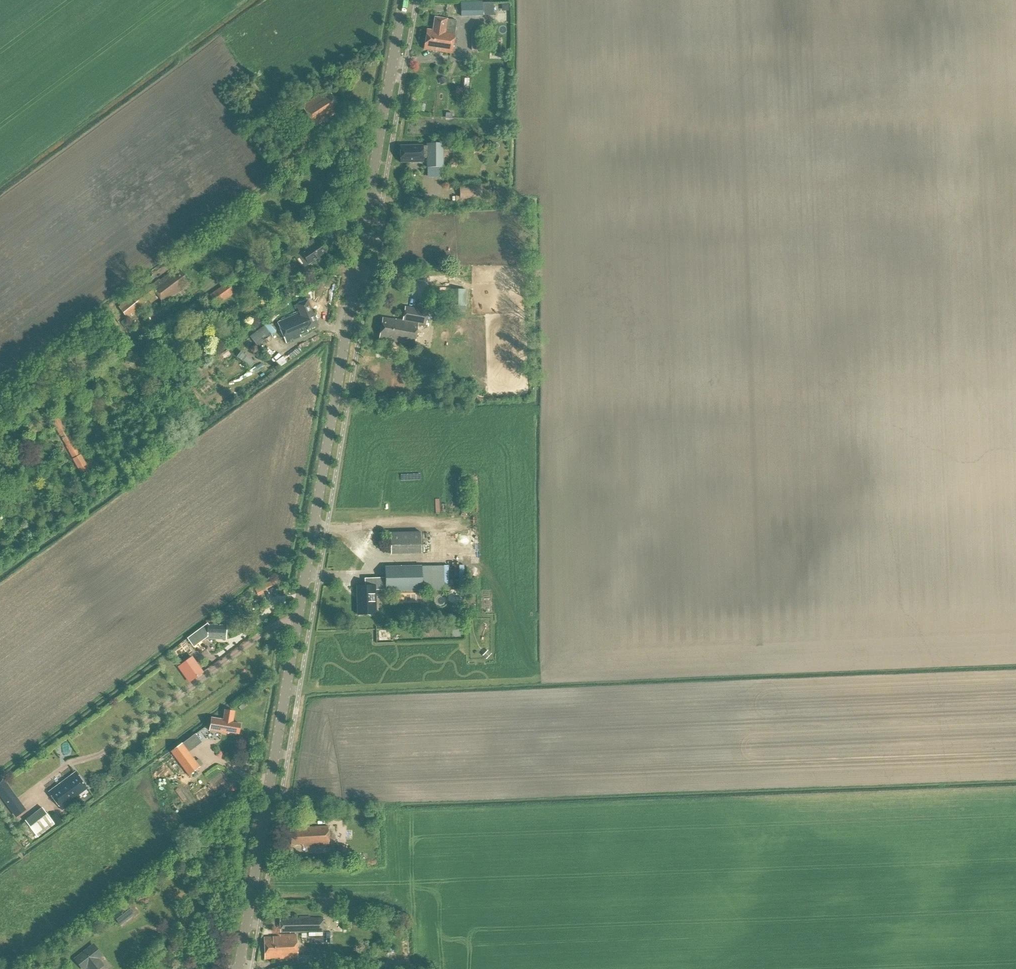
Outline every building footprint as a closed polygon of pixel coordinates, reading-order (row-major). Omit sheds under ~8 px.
[(481,4),(461,4),(461,6),(449,6),(449,13),(461,14),(461,18),(481,18),(481,4)] [(451,56),(457,22),(434,19),(432,32),(426,32),(423,51),(451,56)] [(337,108),(339,107),(328,92),(319,98),(318,97),(301,108),(315,128),(339,113),(337,108)] [(304,145),(310,140),(305,134),(299,138),(304,145)] [(422,146),(400,146),(400,163),(423,163),(422,158),(427,158),(427,168),(443,168),(442,144),(426,144),(427,146),(422,146)] [(481,184),(459,184),(459,198),(481,197),(481,184)] [(327,253),(319,241),(301,254),(309,265),(327,253)] [(163,306),(190,286),(177,269),(166,277),(167,278),(159,284),(158,283),(151,288),(150,287),(138,296),(137,295),(119,308),(128,320),(146,308),(144,305),(149,301),(150,305),(157,300),(154,296),(156,295),(163,306)] [(235,294),(227,284),(210,296),(217,307),(235,294)] [(466,306),(466,290),(451,290),(451,306),(466,306)] [(299,314),(278,324),(286,343),(300,337),(300,336),(307,332),(307,331),(318,326),(307,302),(296,306),(299,314)] [(428,313),(405,309),(402,322),(395,321),(395,322),(382,320),(379,341),(390,342),(390,344),(414,348),(418,326),(426,327),(428,313)] [(271,335),(264,327),(250,338),(257,347),(271,335)] [(241,351),(236,357),(251,368),(255,362),(241,351)] [(72,442),(65,431),(58,417),(51,421),(80,474),(88,469),(73,443),(72,442)] [(421,555),(421,533),(390,534),(391,556),(421,555)] [(422,590),(422,567),(422,566),(385,567),(385,578),(365,579),(365,586),(356,586),(357,615),(377,615),(376,590),(385,590),(385,592),(422,591),(422,590)] [(207,640),(226,641),(227,627),(208,627),(208,625),(187,639),(194,648),(207,638),(207,640)] [(188,684),(189,683),(202,674),(203,673),(194,660),(192,657),(177,668),(188,684)] [(211,720),(209,732),(228,735),(228,733),(238,735),(240,726),(233,725),(233,723),(211,720)] [(201,768),(183,744),(170,753),(188,778),(201,768)] [(78,796),(87,790),(75,774),(49,793),(62,812),(80,799),(78,796)] [(0,783),(0,794),(7,804),(17,797),(4,780),(0,783)] [(38,838),(55,824),(56,827),(63,823),(57,814),(50,818),(42,809),(25,821),(26,822),(38,838)] [(303,848),(329,847),(328,828),(290,830),(291,846),(303,846),(303,848)] [(346,861),(346,847),(338,847),(337,861),(346,861)] [(111,914),(120,926),(134,915),(125,904),(111,914)] [(324,934),(324,918),(310,919),(310,920),(288,921),(288,920),(280,920),(280,934),(291,933),(291,935),(324,934)] [(297,960),(296,936),(280,937),(281,938),(273,938),(273,939),(264,939),(264,961),(274,960),(274,959),(280,959),(280,960),(297,960)] [(93,946),(75,959),(83,968),(84,968),(87,966),(89,968),(97,968),(102,965),(97,959),(101,956),(93,946)]
